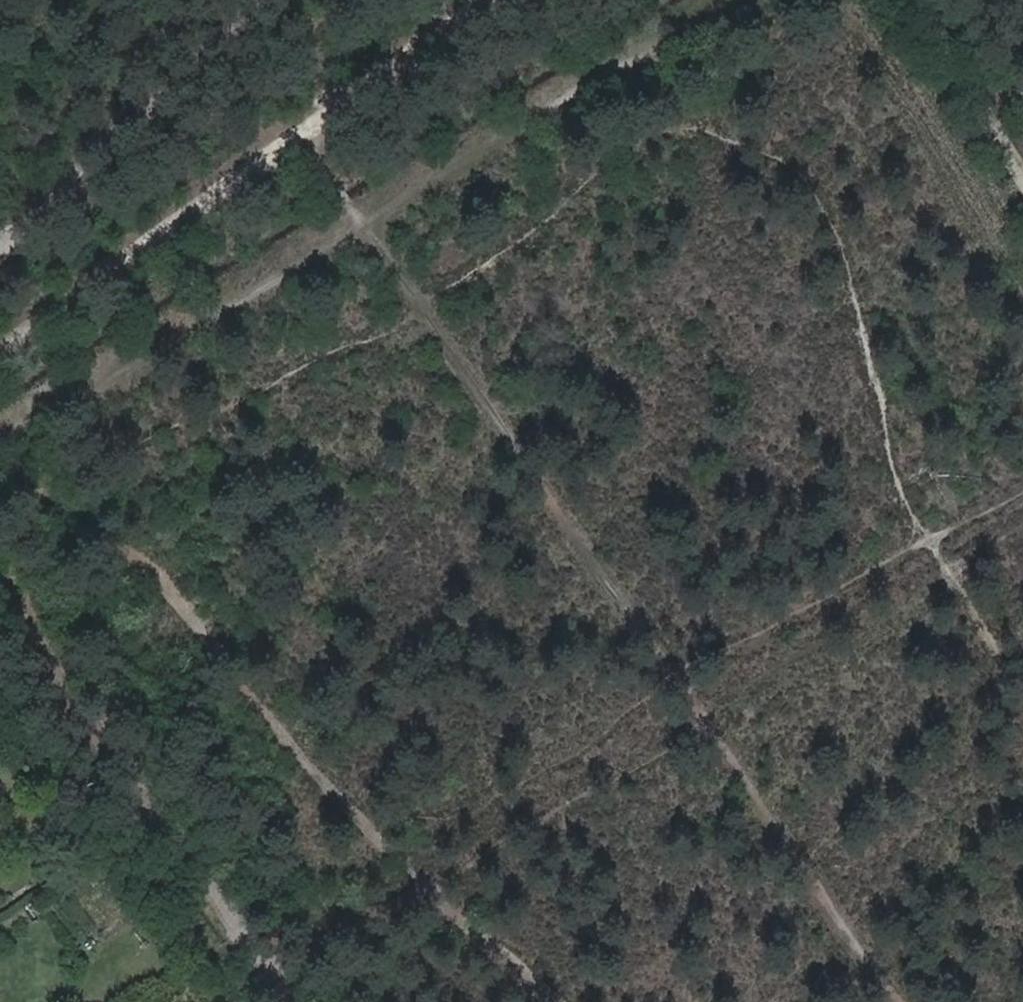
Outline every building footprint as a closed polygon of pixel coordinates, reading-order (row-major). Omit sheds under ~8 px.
[(11,762),(12,751),(0,749),(0,760),(11,762)]
